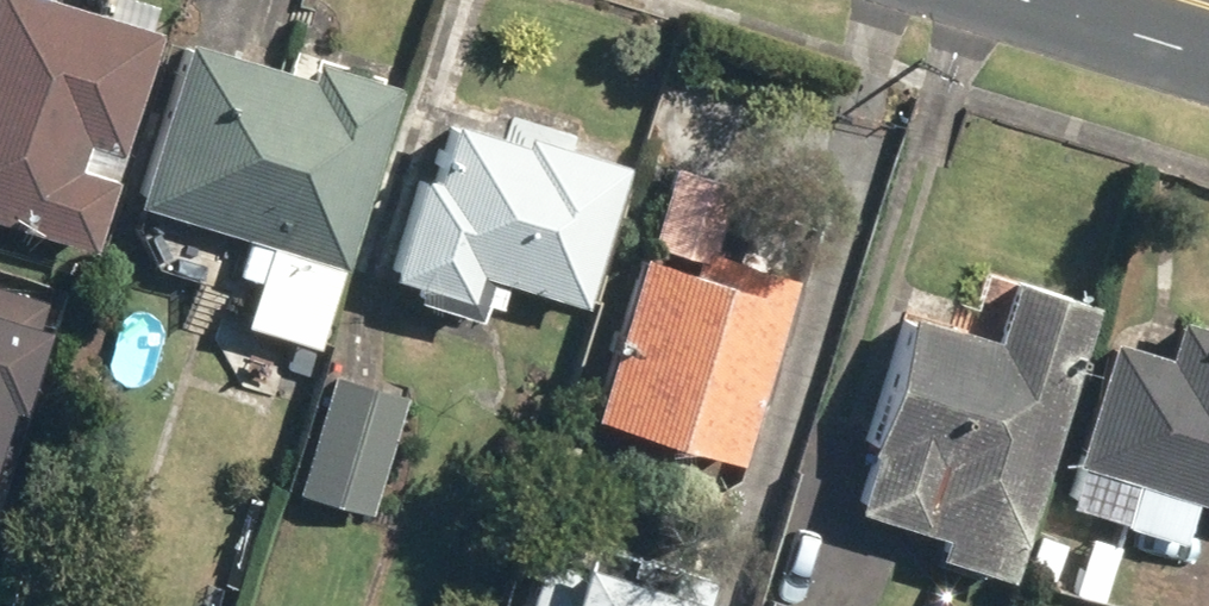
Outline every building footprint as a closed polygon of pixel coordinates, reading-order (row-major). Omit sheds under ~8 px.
[(80,139),(114,150),(154,28),(70,0),(0,0),(0,217),(85,245),(107,179),(72,167),(80,139)] [(396,83),(309,55),(303,72),(180,32),(125,202),(261,245),(236,321),(311,346),(396,83)] [(578,304),(623,161),(519,129),(515,141),(447,120),(430,174),(415,170),(383,272),(415,281),(410,297),(472,316),(484,275),(578,304)] [(732,460),(793,271),(712,245),(733,179),(671,159),(645,240),(693,255),(688,268),(637,252),(585,413),(732,460)] [(1002,576),(1088,298),(1010,274),(992,334),(904,307),(844,503),(939,532),(932,555),(1002,576)] [(25,396),(55,302),(0,285),(0,443),(16,393),(25,396)] [(1175,317),(1163,353),(1105,335),(1065,462),(1073,465),(1061,502),(1176,538),(1188,500),(1208,507),(1208,327),(1175,317)] [(363,513),(399,394),(327,372),(292,491),(363,513)] [(700,594),(572,556),(570,564),(537,555),(522,605),(696,605),(700,594)] [(762,597),(760,605),(790,605),(762,597)]
